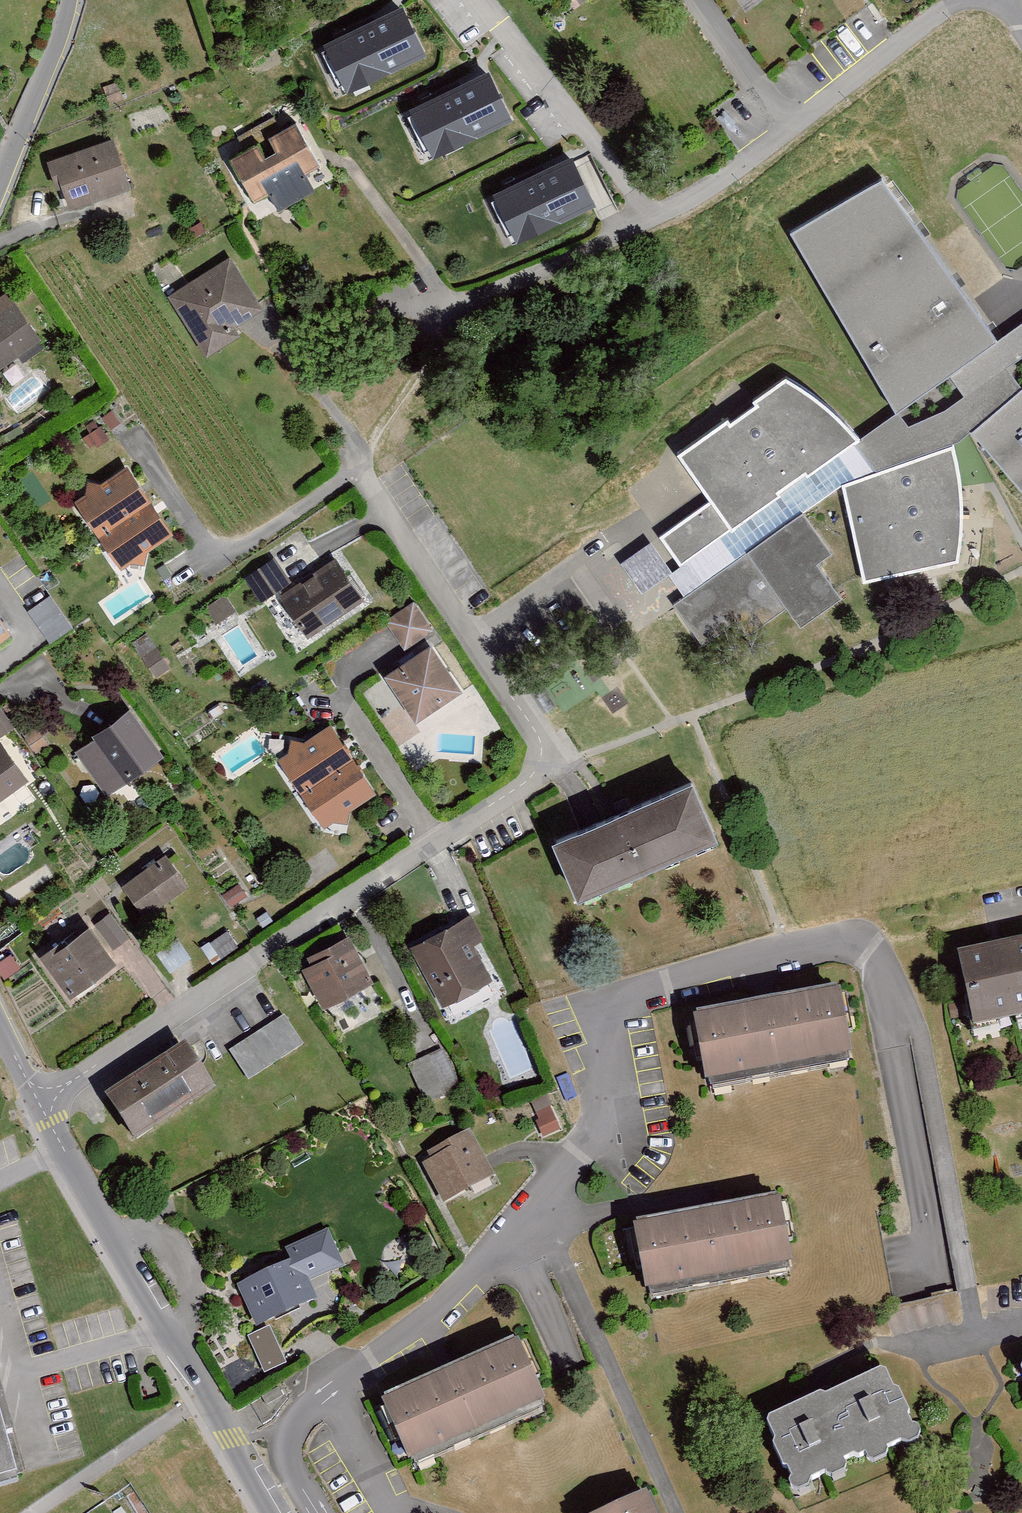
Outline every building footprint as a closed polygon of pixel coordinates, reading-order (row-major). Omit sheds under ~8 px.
[(584,9),(596,0),(578,0),(584,9)] [(322,47),(344,96),(426,59),(403,10),(322,47)] [(409,112),(433,162),(513,124),(489,74),(409,112)] [(231,160),(258,209),(274,200),(282,215),(317,196),(307,179),(323,170),(298,124),(231,160)] [(116,143),(49,166),(59,194),(64,193),(71,214),(133,193),(116,143)] [(494,201),(516,247),(595,210),(572,164),(494,201)] [(896,172),(803,221),(914,399),(1021,339),(896,172)] [(169,300),(209,361),(245,339),(239,330),(266,312),(233,260),(169,300)] [(42,345),(10,296),(0,302),(0,372),(42,345)] [(712,501),(662,538),(682,567),(673,573),(670,576),(685,597),(674,606),(712,661),(786,608),(801,629),(844,599),(823,563),(834,553),(806,513),(846,484),(866,582),(960,562),(964,526),(962,487),(954,448),(911,462),(909,436),(902,408),(862,438),(839,415),(812,394),(787,378),(757,400),(763,407),(735,426),(730,419),(681,455),(712,501)] [(971,435),(1021,495),(1021,391),(971,435)] [(174,537),(130,471),(104,488),(89,484),(90,497),(78,505),(124,570),(132,565),(147,569),(147,555),(174,537)] [(673,573),(651,541),(621,561),(642,594),(673,573)] [(249,576),(264,601),(291,585),(276,560),(249,576)] [(282,601),(311,642),(366,603),(336,562),(282,601)] [(225,591),(203,605),(215,623),(237,608),(225,591)] [(50,598),(28,613),(51,646),(73,630),(50,598)] [(414,604),(384,623),(405,654),(434,634),(414,604)] [(9,629),(0,617),(0,636),(9,629)] [(157,645),(143,655),(156,674),(170,664),(157,645)] [(440,645),(387,679),(417,725),(470,690),(440,645)] [(13,724),(0,704),(0,733),(13,724)] [(131,716),(72,756),(106,805),(165,765),(131,716)] [(38,723),(23,732),(37,753),(51,743),(38,723)] [(332,729),(281,762),(327,831),(378,798),(332,729)] [(29,777),(2,736),(0,737),(0,796),(29,777)] [(699,785),(558,845),(584,905),(725,846),(699,785)] [(5,793),(15,812),(29,804),(19,786),(5,793)] [(165,860),(122,891),(146,925),(190,894),(165,860)] [(246,900),(237,887),(221,897),(229,910),(246,900)] [(94,921),(112,947),(128,936),(110,910),(94,921)] [(273,924),(266,915),(257,922),(263,931),(273,924)] [(414,949),(446,1008),(491,985),(472,950),(488,942),(475,917),(414,949)] [(58,932),(38,947),(70,990),(116,956),(89,920),(63,940),(58,932)] [(228,934),(201,952),(214,970),(241,952),(228,934)] [(300,968),(322,1012),(375,986),(353,942),(300,968)] [(963,964),(977,1036),(1021,1027),(1021,952),(963,964)] [(11,953),(0,961),(0,971),(6,979),(21,967),(11,953)] [(700,1025),(713,1093),(863,1065),(850,997),(700,1025)] [(284,1022),(231,1055),(250,1086),(304,1053),(284,1022)] [(185,1048),(106,1102),(140,1152),(219,1098),(185,1048)] [(407,1071),(424,1110),(460,1094),(443,1055),(407,1071)] [(545,1095),(525,1103),(539,1138),(559,1130),(545,1095)] [(470,1135),(418,1161),(445,1215),(497,1187),(470,1135)] [(786,1204),(638,1233),(652,1304),(800,1276),(786,1204)] [(239,1288),(258,1333),(316,1309),(306,1286),(343,1270),(328,1234),(287,1252),(292,1266),(239,1288)] [(526,1345),(385,1409),(415,1475),(556,1412),(526,1345)] [(892,1375),(768,1431),(799,1500),(923,1444),(892,1375)] [(24,1482),(0,1398),(0,1488),(24,1482)] [(626,1512),(661,1512),(655,1500),(626,1512)]
